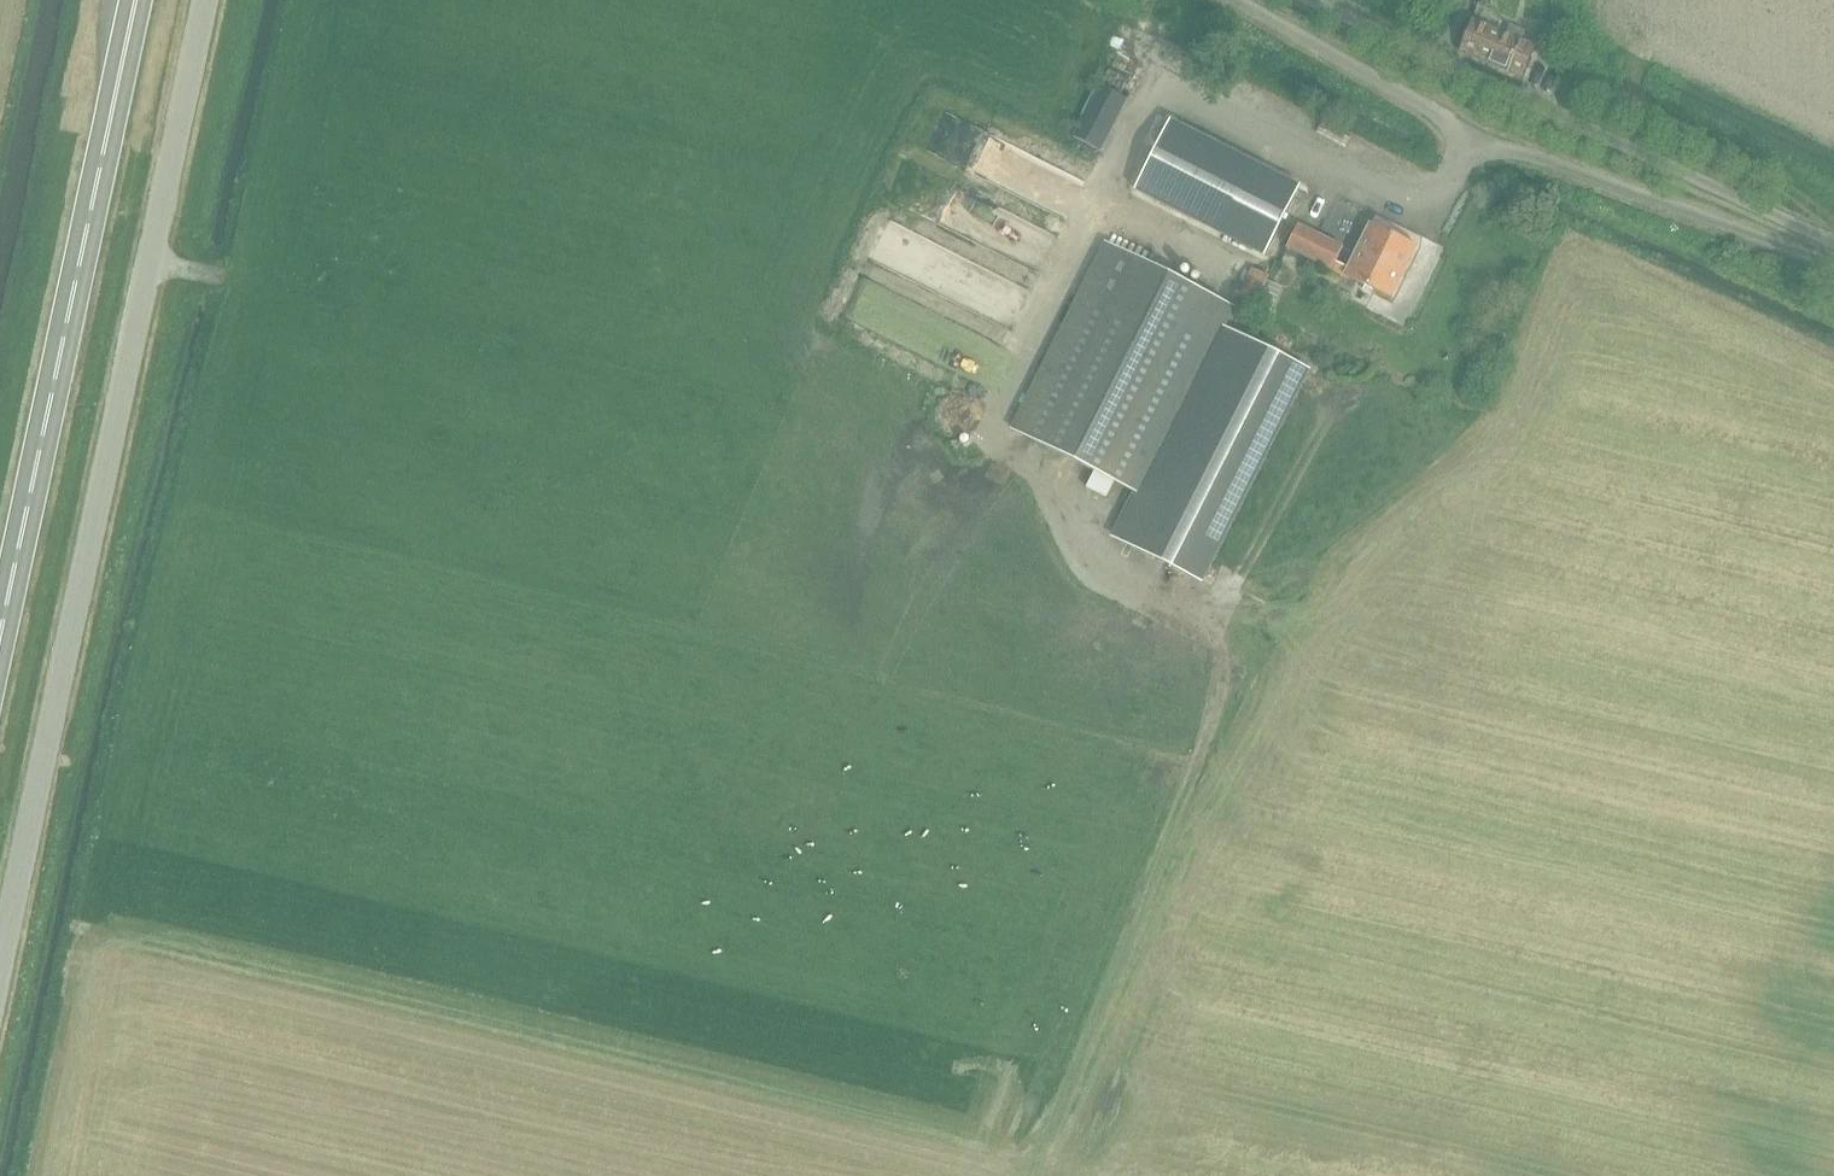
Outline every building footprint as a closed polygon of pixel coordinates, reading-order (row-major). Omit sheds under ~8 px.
[(1471,21),(1459,51),(1522,78),(1536,47),(1521,41),(1524,32),(1510,27),(1506,35),(1471,21)] [(1104,153),(1130,99),(1101,85),(1075,139),(1104,153)] [(1170,121),(1135,190),(1265,255),(1300,186),(1170,121)] [(1391,297),(1416,245),(1373,223),(1347,275),(1391,297)] [(1288,253),(1300,258),(1332,274),(1345,246),(1301,225),(1288,253)] [(1306,369),(1221,326),(1232,305),(1109,243),(1014,431),(1137,493),(1114,539),(1199,581),(1306,369)]
